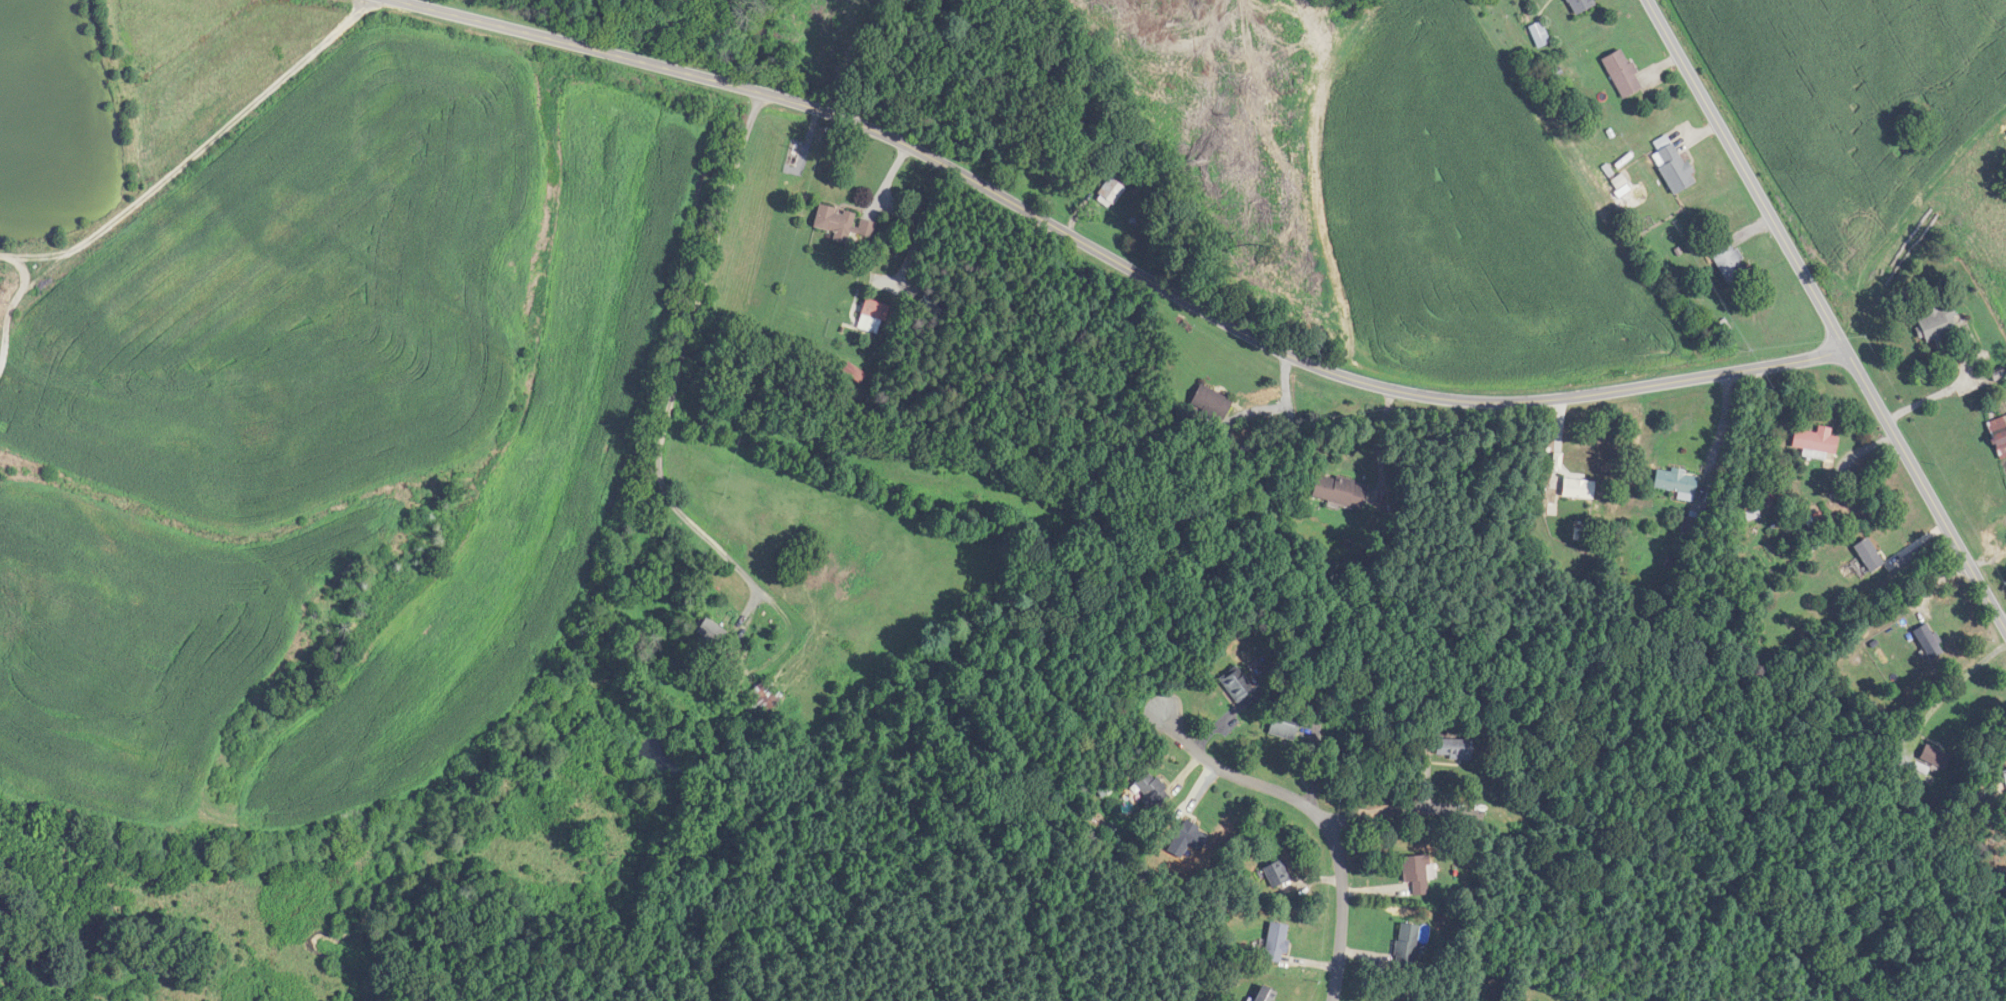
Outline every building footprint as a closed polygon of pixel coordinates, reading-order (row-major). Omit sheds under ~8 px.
[(1590,0),(1563,0),(1573,16),(1593,5),(1590,0)] [(1537,49),(1550,44),(1540,22),(1527,28),(1537,49)] [(1600,60),(1621,100),(1641,90),(1620,49),(1600,60)] [(1652,143),(1657,153),(1650,156),(1670,195),(1692,184),(1668,135),(1652,143)] [(1096,200),(1113,211),(1127,189),(1110,178),(1096,200)] [(873,238),(876,220),(837,214),(838,207),(820,204),(816,230),(873,238)] [(1727,288),(1748,276),(1725,236),(1704,248),(1727,288)] [(859,327),(880,334),(890,305),(868,298),(859,327)] [(1942,334),(1957,330),(1950,305),(1924,312),(1925,316),(1915,319),(1921,343),(1933,340),(1936,351),(1946,349),(1942,334)] [(2003,377),(2001,370),(1990,374),(1992,381),(2003,377)] [(1236,401),(1201,385),(1191,408),(1227,423),(1236,401)] [(1985,422),(1996,460),(2005,457),(2005,416),(1985,422)] [(1789,448),(1815,452),(1814,458),(1832,460),(1836,437),(1828,436),(1829,428),(1816,426),(1815,433),(1792,429),(1789,448)] [(1697,477),(1658,469),(1655,488),(1687,494),(1686,499),(1693,500),(1697,477)] [(1315,497),(1353,507),(1359,485),(1320,475),(1315,497)] [(1595,482),(1564,479),(1562,497),(1593,499),(1595,482)] [(1883,562),(1863,537),(1849,548),(1869,573),(1883,562)] [(720,650),(731,633),(708,618),(696,635),(720,650)] [(1942,652),(1927,622),(1912,630),(1927,660),(1942,652)] [(1255,691),(1241,668),(1221,680),(1235,703),(1255,691)] [(750,695),(769,713),(782,700),(764,681),(750,695)] [(1304,719),(1278,708),(1269,731),(1295,741),(1304,719)] [(1474,739),(1438,739),(1438,759),(1474,759),(1474,739)] [(1916,759),(1943,771),(1949,756),(1922,745),(1916,759)] [(1132,786),(1157,811),(1173,796),(1149,770),(1132,786)] [(1404,857),(1405,896),(1431,895),(1429,856),(1404,857)] [(1273,888),(1291,880),(1282,860),(1264,868),(1273,888)] [(1267,956),(1288,957),(1290,924),(1269,922),(1267,956)] [(1423,926),(1401,924),(1398,958),(1419,960),(1423,926)] [(1279,992),(1263,985),(1257,1000),(1276,1000),(1279,992)]
